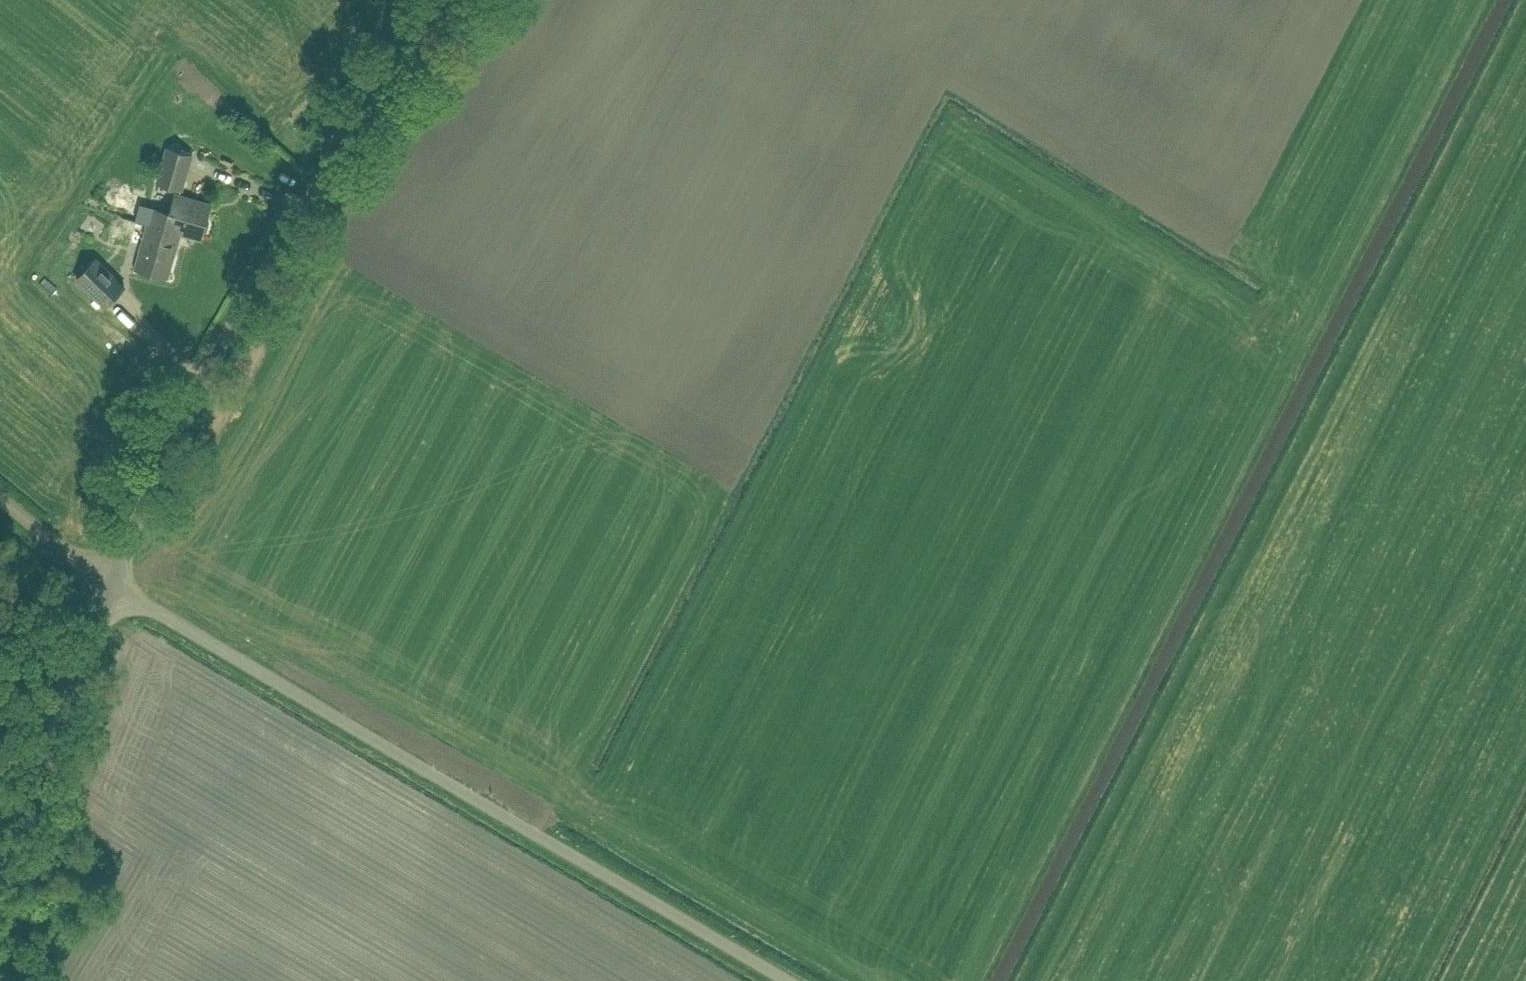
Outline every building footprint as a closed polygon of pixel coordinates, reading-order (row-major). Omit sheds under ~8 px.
[(190,153),(166,146),(156,181),(180,188),(190,153)] [(108,186),(100,198),(110,205),(119,193),(108,186)] [(150,206),(145,225),(158,228),(159,225),(180,231),(200,237),(202,232),(206,230),(208,222),(205,218),(210,202),(174,192),(169,211),(150,206)] [(158,228),(145,225),(133,267),(167,276),(180,231),(159,225),(158,228)] [(104,304),(114,293),(123,284),(95,256),(75,276),(104,304)]
